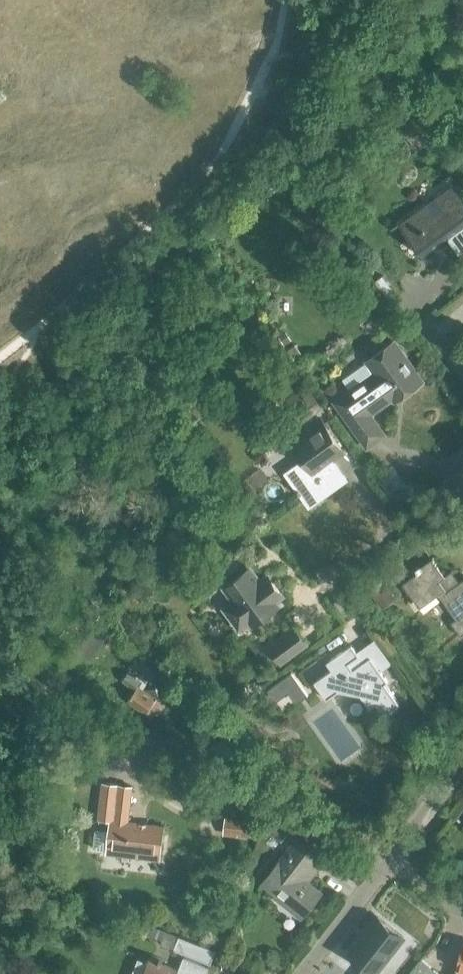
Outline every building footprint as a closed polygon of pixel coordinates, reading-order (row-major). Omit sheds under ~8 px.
[(452,184),(399,222),(422,255),(453,233),(462,247),(462,199),(452,184)] [(424,383),(409,361),(405,363),(392,344),(370,360),(378,372),(337,401),(369,445),(384,434),(376,423),(399,407),(392,397),(395,396),(399,401),(424,383)] [(311,402),(288,419),(296,429),(318,412),(311,402)] [(287,473),(310,505),(347,479),(332,458),(343,450),(320,418),(305,429),(310,436),(296,446),(306,460),(287,473)] [(445,574),(434,558),(421,567),(421,566),(416,570),(418,573),(404,584),(421,608),(439,594),(457,619),(451,623),(460,635),(462,633),(462,579),(460,581),(452,570),(445,574)] [(269,571),(261,577),(252,564),(221,587),(231,600),(222,607),(239,631),(249,624),(252,628),(282,605),(279,602),(287,596),(269,571)] [(370,591),(383,608),(397,597),(384,580),(370,591)] [(283,666),(310,646),(297,627),(269,648),(283,666)] [(382,671),(393,663),(375,639),(358,652),(353,645),(327,663),(332,670),(315,682),(327,699),(339,691),(362,696),(371,709),(378,704),(386,715),(401,705),(386,684),(389,682),(382,671)] [(162,699),(173,683),(156,671),(157,670),(143,660),(134,673),(131,670),(123,680),(136,689),(128,700),(153,717),(165,701),(162,699)] [(271,687),(277,695),(298,681),(292,673),(271,687)] [(107,853),(161,859),(165,826),(129,822),(133,786),(103,782),(98,819),(100,819),(99,828),(96,828),(94,848),(107,850),(107,853)] [(224,832),(254,835),(256,822),(226,819),(224,832)] [(264,883),(304,914),(321,892),(308,882),(325,860),(298,839),(264,883)] [(376,973),(404,936),(378,916),(349,954),(367,968),(362,973),(377,973),(376,973)] [(160,944),(211,963),(216,950),(165,931),(160,944)] [(180,969),(163,962),(164,959),(153,954),(145,973),(207,973),(210,966),(185,956),(180,969)] [(411,973),(441,973),(423,960),(411,973)]
